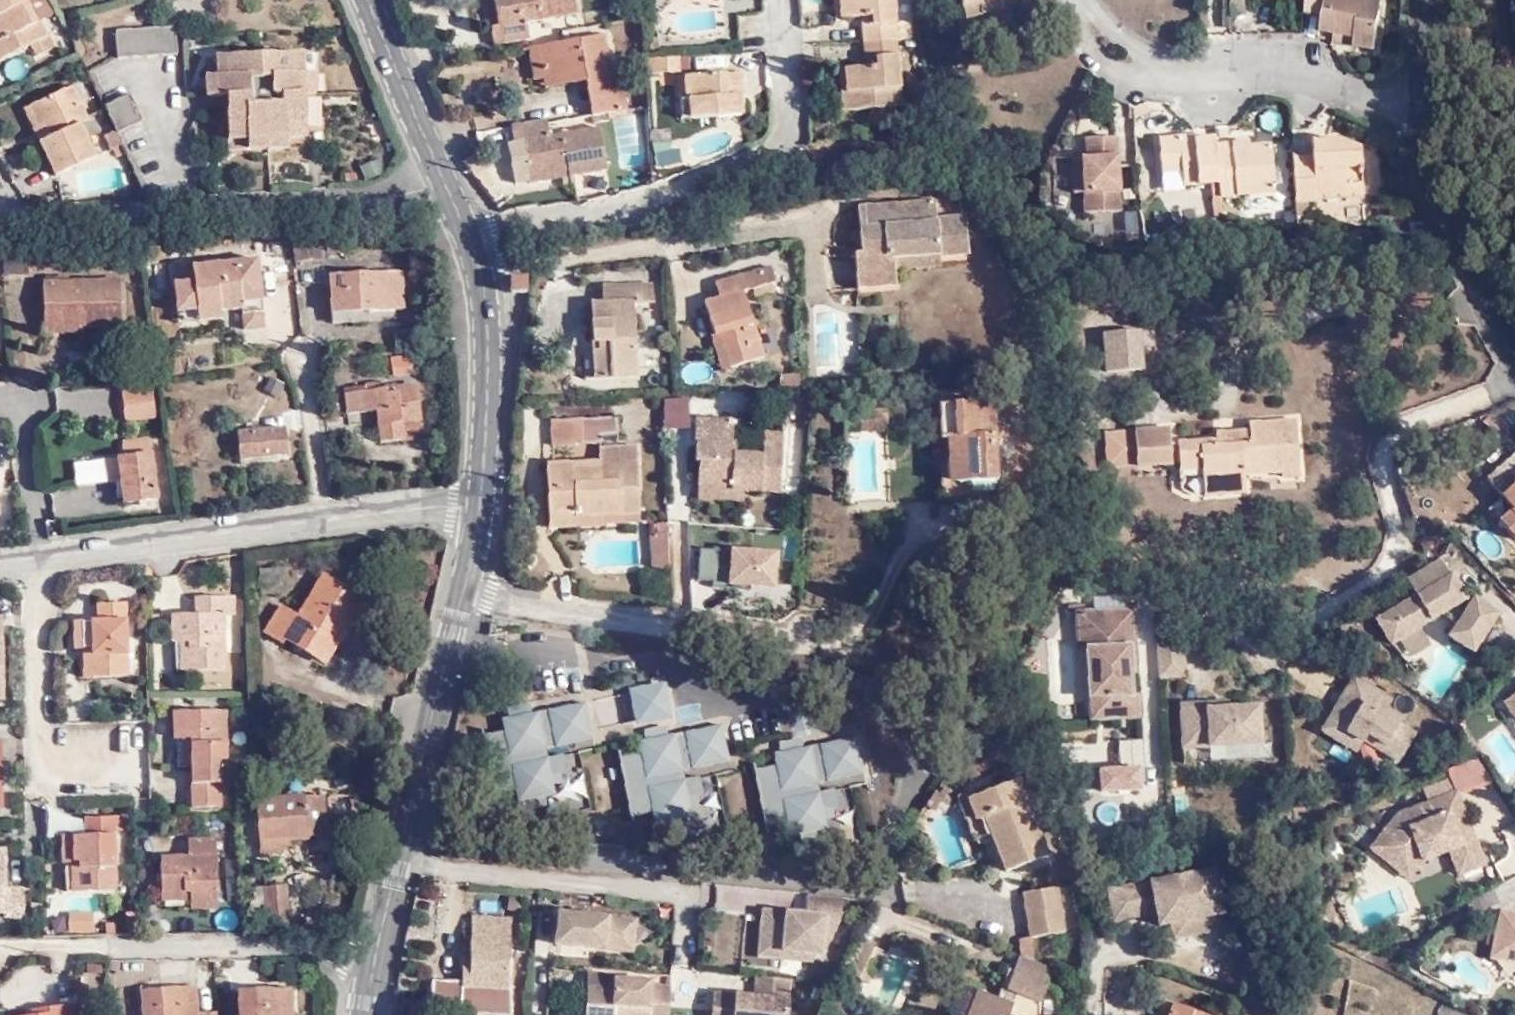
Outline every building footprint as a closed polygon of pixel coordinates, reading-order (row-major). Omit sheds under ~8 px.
[(2,39),(0,40),(0,60),(31,45),(37,56),(53,48),(40,22),(37,24),(25,0),(0,0),(0,35),(2,39)] [(498,25),(490,26),(493,44),(529,40),(526,22),(577,14),(575,0),(493,0),(498,25)] [(863,40),(897,39),(916,38),(915,22),(896,22),(894,0),(838,0),(840,18),(862,17),(872,17),(873,25),(862,26),(863,40)] [(964,18),(1018,3),(1017,0),(959,0),(964,18)] [(1245,0),(1231,0),(1233,17),(1247,16),(1245,0)] [(1354,47),(1375,50),(1381,0),(1308,0),(1305,14),(1324,17),(1321,32),(1334,34),(1356,38),(1354,47)] [(639,19),(639,8),(627,9),(629,20),(639,19)] [(862,17),(862,26),(873,25),(872,17),(862,17)] [(175,27),(115,32),(116,58),(176,55),(175,27)] [(615,95),(612,79),(604,34),(527,47),(533,81),(542,79),(583,72),(585,82),(591,116),(605,114),(627,109),(624,94),(615,95)] [(1333,44),(1354,47),(1356,38),(1334,34),(1333,44)] [(897,39),(863,40),(864,58),(874,57),(875,65),(865,66),(844,68),(847,110),(901,106),(897,39)] [(718,74),(716,53),(691,55),(693,75),(718,74)] [(247,140),(247,150),(288,149),(287,138),(307,138),(306,95),(317,94),(316,72),(304,73),(303,54),(216,56),(216,75),(205,76),(206,97),(226,97),(227,140),(247,140)] [(874,57),(864,58),(865,66),(875,65),(874,57)] [(683,68),(682,58),(642,59),(644,74),(677,73),(677,69),(683,68)] [(583,72),(542,79),(543,89),(585,82),(583,72)] [(718,74),(693,75),(683,76),(684,98),(687,98),(688,119),(742,115),(739,95),(737,95),(737,89),(742,89),(742,72),(718,74)] [(684,98),(683,76),(676,76),(679,119),(688,119),(687,98),(684,98)] [(621,77),(612,79),(615,95),(624,94),(621,77)] [(72,86),(30,105),(46,139),(39,142),(55,176),(95,158),(79,123),(87,120),(72,86)] [(103,105),(117,133),(142,122),(130,94),(103,105)] [(46,139),(30,105),(24,108),(39,142),(46,139)] [(618,163),(647,161),(643,112),(614,114),(618,163)] [(607,121),(605,114),(591,116),(592,123),(607,121)] [(92,118),(82,123),(98,155),(108,150),(92,118)] [(566,168),(568,178),(608,171),(601,128),(550,136),(547,120),(510,126),(512,144),(521,142),(526,173),(566,168)] [(115,131),(102,137),(108,151),(121,145),(115,131)] [(1119,211),(1118,193),(1116,154),(1115,136),(1084,138),(1085,157),(1070,157),(1072,193),(1082,193),(1083,213),(1119,211)] [(1212,197),(1219,197),(1215,143),(1214,137),(1192,139),(1180,140),(1179,136),(1153,138),(1156,171),(1180,170),(1181,185),(1211,182),(1212,197)] [(228,151),(247,150),(247,140),(227,140),(228,151)] [(1296,211),(1296,216),(1309,215),(1308,202),(1316,202),(1316,200),(1316,191),(1363,189),(1360,149),(1341,140),(1310,141),(1311,156),(1311,168),(1293,170),(1296,211)] [(1215,143),(1219,197),(1275,193),(1271,143),(1249,146),(1248,141),(1215,143)] [(1292,157),(1293,170),(1311,168),(1311,156),(1292,157)] [(528,183),(568,178),(566,168),(526,173),(528,183)] [(1157,176),(1157,188),(1179,188),(1179,176),(1157,176)] [(1316,191),(1316,200),(1363,198),(1363,189),(1316,191)] [(987,218),(993,212),(980,197),(974,203),(987,218)] [(893,258),(939,255),(968,253),(964,215),(937,218),(934,201),(856,207),(857,228),(863,227),(864,241),(859,242),(860,253),(853,254),(856,288),(896,286),(894,272),(893,258)] [(1004,224),(993,212),(987,218),(998,230),(1004,224)] [(293,235),(295,263),(322,261),(320,232),(293,235)] [(940,268),(939,255),(893,258),(894,272),(940,268)] [(262,260),(193,265),(195,282),(174,283),(177,329),(267,322),(262,260)] [(295,263),(296,278),(297,285),(323,283),(322,261),(295,263)] [(718,334),(728,368),(763,358),(742,291),(775,283),(771,266),(713,283),(718,298),(703,302),(712,336),(718,334)] [(401,273),(329,276),(331,312),(403,309),(401,273)] [(525,293),(526,277),(509,277),(510,293),(525,293)] [(83,322),(84,329),(122,327),(120,279),(42,282),(43,324),(83,322)] [(599,351),(592,352),(593,379),(636,376),(633,301),(652,301),(651,283),(602,285),(603,302),(590,303),(592,342),(599,342),(599,351)] [(841,312),(816,313),(817,367),(845,366),(841,312)] [(84,332),(84,329),(83,322),(43,324),(44,334),(84,332)] [(1139,332),(1097,334),(1100,375),(1141,373),(1139,332)] [(720,371),(728,368),(718,334),(712,336),(709,337),(720,371)] [(412,356),(390,358),(392,376),(413,374),(412,356)] [(402,422),(420,420),(416,390),(385,394),(385,389),(364,392),(363,386),(344,389),(347,414),(376,410),(380,441),(404,438),(402,422)] [(65,390),(64,416),(114,417),(114,390),(65,390)] [(664,428),(691,428),(689,397),(662,398),(664,428)] [(156,420),(155,398),(120,399),(121,422),(156,420)] [(948,483),(995,482),(992,401),(937,404),(940,456),(948,456),(948,483)] [(549,420),(551,445),(593,443),(593,436),(618,435),(617,417),(549,420)] [(730,491),(743,492),(780,493),(783,431),(763,431),(762,453),(734,452),(735,440),(731,439),(733,419),(695,418),(693,440),(700,441),(697,486),(730,487),(730,491)] [(422,436),(420,420),(402,422),(404,438),(422,436)] [(1219,482),(1244,481),(1244,474),(1281,471),(1281,478),(1300,476),(1296,420),(1248,423),(1248,430),(1249,438),(1215,440),(1181,442),(1183,460),(1200,459),(1201,469),(1201,478),(1218,477),(1219,482)] [(285,427),(236,433),(239,459),(288,454),(285,427)] [(1106,468),(1172,464),(1169,428),(1103,433),(1106,468)] [(1249,438),(1248,430),(1214,433),(1215,440),(1249,438)] [(574,517),(639,514),(637,446),(597,448),(598,461),(598,466),(574,467),(574,462),(545,463),(547,513),(574,512),(574,517)] [(1514,454),(1486,479),(1513,509),(1500,521),(1514,538),(1514,454)] [(121,480),(123,499),(123,502),(156,499),(151,456),(119,459),(121,480)] [(995,496),(995,482),(948,483),(948,456),(940,456),(941,499),(995,496)] [(121,480),(119,459),(103,461),(106,484),(114,483),(114,480),(121,480)] [(1184,469),(1201,469),(1200,459),(1183,460),(1184,469)] [(1246,493),(1244,481),(1219,482),(1218,477),(1201,478),(1203,495),(1246,493)] [(116,500),(123,499),(121,480),(114,480),(116,500)] [(742,502),(743,492),(730,491),(730,487),(697,486),(696,499),(742,502)] [(640,521),(639,514),(574,517),(574,512),(547,513),(548,528),(603,526),(603,523),(640,521)] [(655,523),(656,534),(666,533),(665,524),(655,523)] [(669,566),(666,533),(656,534),(647,535),(650,568),(669,566)] [(774,588),(774,550),(697,551),(698,589),(774,588)] [(1453,606),(1465,598),(1449,574),(1448,576),(1439,559),(1406,579),(1416,595),(1374,620),(1390,644),(1398,639),(1410,658),(1430,646),(1418,627),(1440,613),(1455,625),(1448,637),(1471,652),(1497,614),(1473,598),(1466,609),(1453,606)] [(336,592),(340,585),(324,574),(297,616),(281,606),(263,634),(281,645),(284,641),(300,651),(306,641),(324,651),(353,603),(336,592)] [(363,600),(340,585),(336,592),(353,603),(324,651),(306,641),(300,651),(324,664),(363,600)] [(233,597),(196,598),(195,605),(194,616),(192,616),(184,643),(189,642),(189,671),(224,671),(223,615),(233,615),(233,597)] [(92,649),(92,678),(127,676),(125,603),(95,605),(95,621),(73,622),(74,649),(83,649),(92,649)] [(1132,607),(1075,611),(1076,643),(1085,643),(1090,720),(1140,717),(1139,698),(1131,698),(1129,669),(1136,669),(1132,607)] [(171,642),(180,642),(184,643),(192,616),(170,616),(171,642)] [(1182,639),(1154,641),(1157,680),(1184,678),(1182,639)] [(184,643),(181,657),(180,671),(189,671),(189,642),(184,643)] [(83,678),(92,678),(92,649),(83,649),(83,678)] [(1317,734),(1354,755),(1362,743),(1395,762),(1415,728),(1386,711),(1393,699),(1351,675),(1317,734)] [(665,682),(628,689),(634,726),(672,720),(665,682)] [(1503,702),(1514,720),(1514,693),(1503,702)] [(591,739),(584,701),(500,718),(502,730),(481,735),(493,793),(515,789),(517,801),(555,794),(551,776),(566,772),(562,753),(547,756),(545,748),(591,739)] [(1261,748),(1258,705),(1217,707),(1216,701),(1174,703),(1177,753),(1261,748)] [(191,803),(220,799),(219,768),(226,767),(225,712),(173,711),(172,739),(182,739),(189,739),(190,768),(191,768),(191,803)] [(727,761),(720,725),(636,740),(639,753),(617,756),(628,815),(651,811),(654,824),(690,817),(687,798),(702,795),(699,775),(683,779),(681,770),(727,761)] [(863,773),(856,736),(772,752),(775,764),(752,768),(764,828),(786,824),(788,836),(826,828),(823,809),(838,807),(834,787),(818,791),(817,782),(863,773)] [(1483,765),(1449,767),(1450,787),(1484,785),(1483,765)] [(1139,794),(1138,768),(1093,770),(1095,797),(1139,794)] [(1018,778),(966,799),(975,821),(997,813),(1003,827),(989,833),(1004,872),(1047,856),(1018,778)] [(939,793),(935,790),(925,805),(934,810),(941,801),(947,804),(954,792),(943,787),(939,793)] [(1486,865),(1456,791),(1396,814),(1369,849),(1408,880),(1423,861),(1448,852),(1458,876),(1486,865)] [(975,821),(966,799),(964,794),(957,797),(974,838),(989,833),(1003,827),(997,813),(975,821)] [(324,795),(257,802),(261,860),(284,857),(283,848),(290,847),(290,838),(329,834),(324,795)] [(220,808),(220,799),(191,803),(191,808),(220,808)] [(78,863),(79,891),(115,890),(113,831),(124,832),(124,818),(85,819),(85,835),(62,836),(61,862),(71,863),(78,863)] [(59,824),(60,836),(84,834),(83,822),(59,824)] [(160,858),(161,894),(190,892),(190,900),(190,909),(217,908),(215,839),(187,840),(187,857),(160,858)] [(5,914),(5,917),(24,916),(23,889),(5,890),(5,849),(0,849),(0,914),(5,914)] [(1128,885),(1134,916),(1155,913),(1158,926),(1171,924),(1173,939),(1225,929),(1214,869),(1128,885)] [(289,933),(285,885),(257,888),(249,888),(253,932),(289,933)] [(1113,920),(1134,916),(1128,885),(1107,889),(1113,920)] [(1020,956),(1033,961),(1030,938),(1064,932),(1057,887),(1021,892),(1029,937),(1018,938),(1020,956)] [(190,892),(161,894),(161,901),(190,900),(190,892)] [(823,957),(827,917),(840,918),(842,898),(807,894),(805,912),(761,908),(756,958),(812,963),(813,956),(823,957)] [(1499,910),(1489,957),(1514,962),(1514,913),(1499,910)] [(68,934),(94,934),(94,912),(68,912),(68,934)] [(607,950),(610,918),(560,914),(557,945),(607,950)] [(637,921),(610,918),(607,950),(634,952),(637,921)] [(469,966),(462,965),(461,988),(507,990),(510,920),(488,919),(487,934),(471,933),(469,959),(469,966)] [(1052,969),(1033,961),(1020,956),(1005,991),(1016,995),(1014,999),(1012,1005),(975,990),(977,985),(970,982),(968,982),(966,982),(965,982),(963,982),(962,982),(961,983),(961,984),(960,985),(959,985),(958,986),(958,987),(957,989),(947,1014),(948,1014),(1039,1014),(1039,1004),(1052,969)] [(892,957),(878,988),(902,998),(916,967),(892,957)] [(867,982),(875,968),(865,963),(858,978),(867,982)] [(1016,995),(1005,991),(1013,971),(1007,968),(997,993),(1014,999),(1016,995)] [(670,986),(651,986),(652,980),(613,979),(613,975),(587,974),(585,1014),(669,1014),(670,986)] [(791,979),(755,976),(753,995),(734,994),(714,993),(712,1014),(787,1014),(791,979)] [(139,990),(141,1014),(198,1014),(195,986),(139,990)] [(291,988),(237,991),(238,1014),(292,1014),(291,988)] [(1172,1003),(1168,1014),(1203,1014),(1172,1003)] [(75,1005),(39,1010),(39,1014),(77,1014),(75,1005)]
